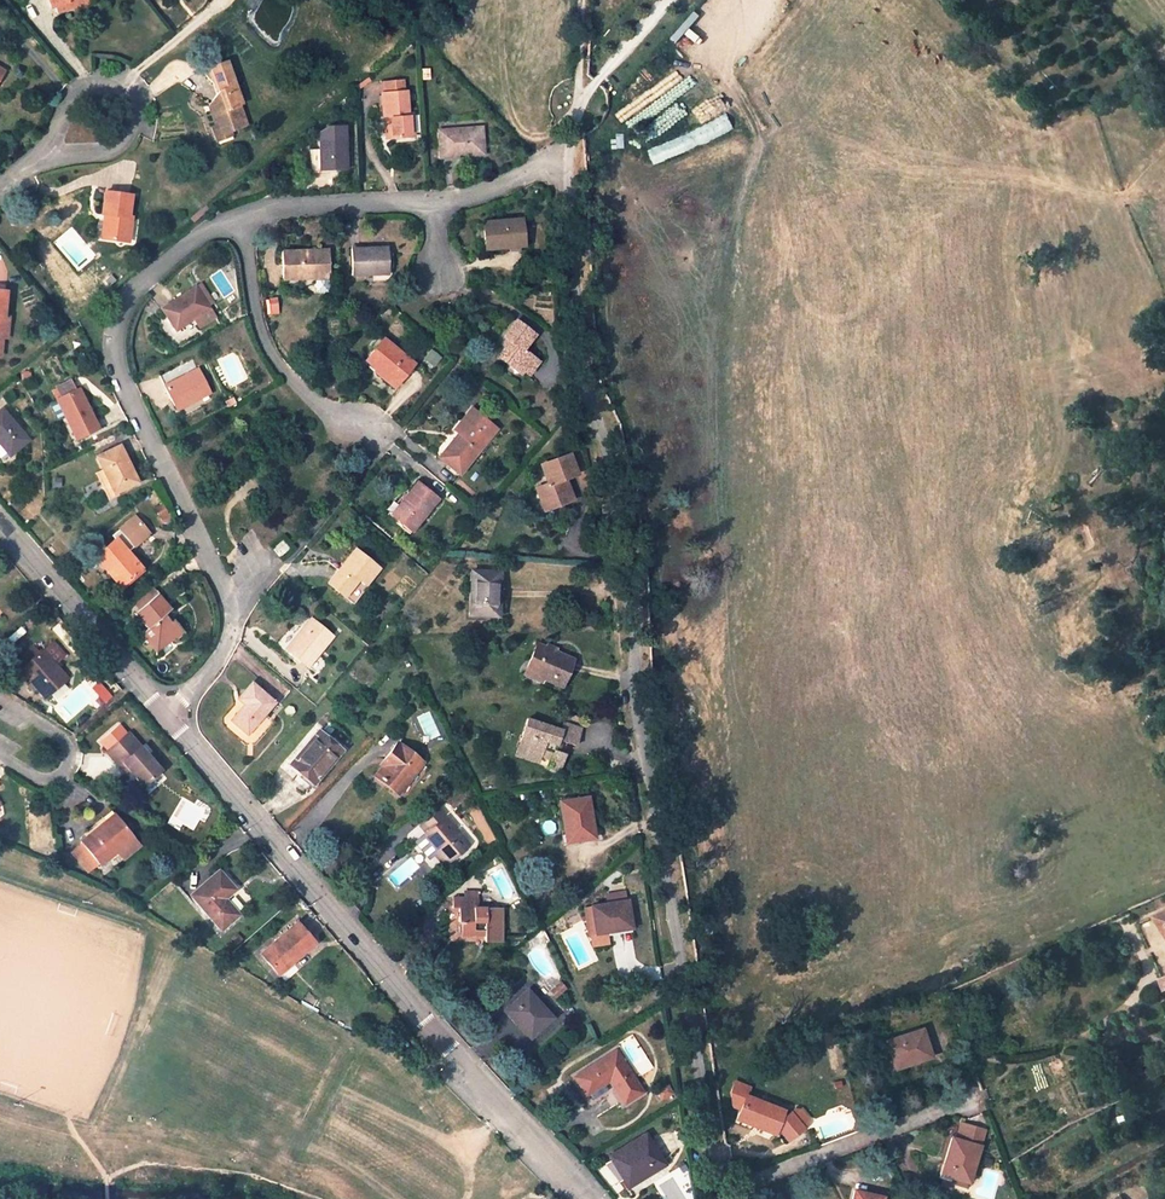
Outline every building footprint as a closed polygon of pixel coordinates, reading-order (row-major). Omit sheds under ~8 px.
[(54,15),(56,14),(54,7),(67,3),(66,0),(49,0),(54,15)] [(90,0),(66,0),(67,3),(54,7),(56,14),(91,3),(90,0)] [(210,109),(216,126),(218,133),(228,130),(245,123),(237,103),(240,102),(225,60),(211,66),(219,89),(212,99),(208,104),(210,109)] [(412,136),(410,114),(407,114),(404,91),(403,79),(377,80),(378,92),(380,92),(382,116),(386,115),(388,137),(412,136)] [(437,129),(438,156),(483,153),(480,127),(437,129)] [(345,138),(319,139),(320,156),(313,156),(314,184),(346,183),(345,138)] [(129,194),(104,191),(102,212),(107,213),(105,237),(127,240),(130,216),(127,216),(129,194)] [(105,237),(107,213),(102,212),(98,236),(105,237)] [(483,245),(504,243),(505,247),(522,245),(519,218),(481,222),(483,245)] [(350,274),(372,273),(384,273),(388,272),(387,247),(360,247),(360,246),(350,246),(350,274)] [(282,278),(300,278),(300,273),(328,272),(327,249),(281,251),(282,278)] [(209,307),(194,285),(160,307),(175,329),(209,307)] [(502,336),(507,339),(510,341),(506,346),(498,357),(507,364),(509,360),(522,370),(528,374),(537,362),(522,350),(534,334),(515,320),(502,336)] [(376,366),(396,382),(412,363),(382,338),(364,359),(374,368),(376,366)] [(192,358),(159,375),(175,409),(209,392),(192,358)] [(519,374),(522,370),(509,360),(507,364),(519,374)] [(392,386),(396,382),(376,366),(374,368),(373,371),(388,384),(392,386)] [(75,438),(97,428),(78,389),(56,400),(75,438)] [(0,409),(0,445),(9,455),(28,439),(1,408),(0,409)] [(462,420),(466,423),(438,457),(458,473),(486,439),(481,435),(490,423),(472,408),(462,420)] [(113,493),(136,482),(119,445),(96,456),(113,493)] [(575,473),(568,453),(540,464),(547,483),(535,488),(542,509),(571,499),(564,478),(575,473)] [(435,498),(416,482),(410,490),(390,514),(409,530),(435,498)] [(151,534),(135,515),(114,532),(130,552),(151,534)] [(94,556),(106,570),(108,568),(121,583),(140,567),(121,545),(115,539),(94,556)] [(281,553),(284,549),(276,542),(273,546),(281,553)] [(273,546),(268,551),(276,558),(281,553),(273,546)] [(336,570),(327,582),(343,596),(358,578),(364,583),(377,567),(355,548),(336,570)] [(117,587),(121,583),(108,568),(106,570),(104,572),(117,587)] [(470,570),(469,614),(498,615),(499,571),(470,570)] [(364,583),(358,578),(343,596),(351,603),(366,585),(364,583)] [(145,586),(129,599),(139,610),(154,597),(145,586)] [(159,593),(155,596),(168,611),(171,607),(159,593)] [(155,596),(154,597),(139,610),(151,625),(167,612),(168,611),(155,596)] [(148,628),(151,625),(139,610),(135,613),(148,628)] [(181,628),(172,619),(167,612),(151,625),(148,628),(140,635),(146,642),(148,640),(156,649),(172,636),(181,628)] [(310,618),(293,639),(285,648),(306,666),(331,636),(310,618)] [(184,632),(181,628),(172,636),(175,640),(184,632)] [(156,649),(148,640),(146,642),(154,651),(156,649)] [(557,647),(545,642),(543,647),(555,652),(557,647)] [(52,643),(43,651),(54,664),(63,655),(52,643)] [(526,668),(542,674),(541,677),(561,685),(572,659),(555,652),(543,647),(536,643),(526,668)] [(66,677),(54,664),(43,651),(21,670),(44,697),(66,677)] [(94,663),(87,668),(93,676),(100,670),(94,663)] [(540,680),(541,677),(542,674),(526,668),(523,673),(540,680)] [(263,713),(273,701),(251,682),(238,697),(246,705),(244,708),(242,707),(231,720),(246,733),(263,713)] [(558,770),(564,753),(558,751),(554,750),(558,739),(562,741),(574,745),(580,728),(584,719),(566,712),(562,722),(560,729),(527,718),(517,748),(540,755),(550,759),(548,766),(558,770)] [(339,750),(317,730),(288,763),(300,774),(305,768),(308,768),(317,775),(339,750)] [(109,750),(126,735),(122,731),(105,746),(109,750)] [(124,762),(130,769),(142,784),(159,770),(127,733),(126,735),(109,750),(107,752),(119,766),(124,762)] [(554,750),(558,751),(562,741),(558,739),(554,750)] [(421,761),(396,741),(383,758),(388,762),(376,777),(396,793),(421,761)] [(537,762),(540,755),(517,748),(514,755),(537,762)] [(376,777),(388,762),(383,758),(378,764),(380,766),(373,775),(376,777)] [(130,769),(124,762),(119,766),(125,774),(130,769)] [(311,783),(317,775),(308,768),(305,768),(300,774),(311,783)] [(452,807),(473,789),(465,775),(442,796),(452,807)] [(559,802),(564,838),(576,835),(577,840),(590,838),(593,837),(592,827),(588,797),(559,802)] [(419,824),(425,831),(423,833),(437,850),(433,854),(442,865),(468,843),(437,809),(419,824)] [(98,864),(133,836),(114,814),(80,841),(81,843),(73,849),(89,870),(97,863),(98,864)] [(433,854),(437,850),(423,833),(419,836),(433,854)] [(237,914),(223,898),(233,888),(218,871),(190,895),(220,929),(237,914)] [(605,896),(606,904),(627,901),(626,893),(605,896)] [(472,931),(483,931),(484,936),(483,941),(500,941),(501,907),(476,907),(476,897),(451,897),(451,907),(457,907),(457,921),(460,921),(460,936),(472,936),(472,931)] [(627,901),(606,904),(590,906),(595,933),(607,932),(606,929),(630,925),(627,901)] [(1155,914),(1164,930),(1164,910),(1155,914)] [(275,971),(288,960),(291,962),(313,942),(296,923),(260,953),(275,971)] [(608,942),(607,932),(595,933),(596,944),(608,942)] [(238,935),(233,940),(236,943),(241,939),(238,935)] [(275,971),(280,976),(293,964),(291,962),(288,960),(275,971)] [(558,980),(548,989),(555,998),(565,988),(558,980)] [(507,1006),(522,1023),(519,1026),(529,1037),(551,1017),(526,989),(507,1006)] [(317,999),(311,1006),(320,1013),(326,1006),(317,999)] [(507,1006),(504,1009),(519,1026),(522,1023),(507,1006)] [(920,1028),(883,1040),(891,1064),(910,1058),(912,1063),(930,1057),(920,1028)] [(615,1051),(575,1077),(586,1094),(608,1079),(624,1103),(641,1091),(615,1051)] [(1150,1063),(1148,1052),(1139,1053),(1141,1065),(1150,1063)] [(893,1069),(912,1063),(910,1058),(891,1064),(893,1069)] [(754,1091),(744,1113),(759,1121),(763,1113),(770,1116),(767,1120),(782,1128),(783,1125),(789,1138),(806,1130),(797,1112),(790,1115),(788,1115),(773,1107),(776,1102),(754,1091)] [(773,1107),(788,1115),(791,1110),(776,1102),(773,1107)] [(763,1113),(759,1121),(780,1132),(782,1128),(767,1120),(770,1116),(763,1113)] [(664,1165),(645,1134),(644,1134),(609,1156),(624,1180),(647,1166),(651,1173),(664,1165)] [(947,1156),(942,1175),(966,1182),(978,1146),(949,1137),(943,1155),(947,1156)] [(943,1155),(938,1174),(942,1175),(947,1156),(943,1155)] [(728,1165),(729,1175),(742,1173),(740,1163),(728,1165)] [(628,1187),(651,1173),(647,1166),(624,1180),(628,1187)] [(849,1198),(880,1198),(881,1196),(852,1189),(849,1198)]
